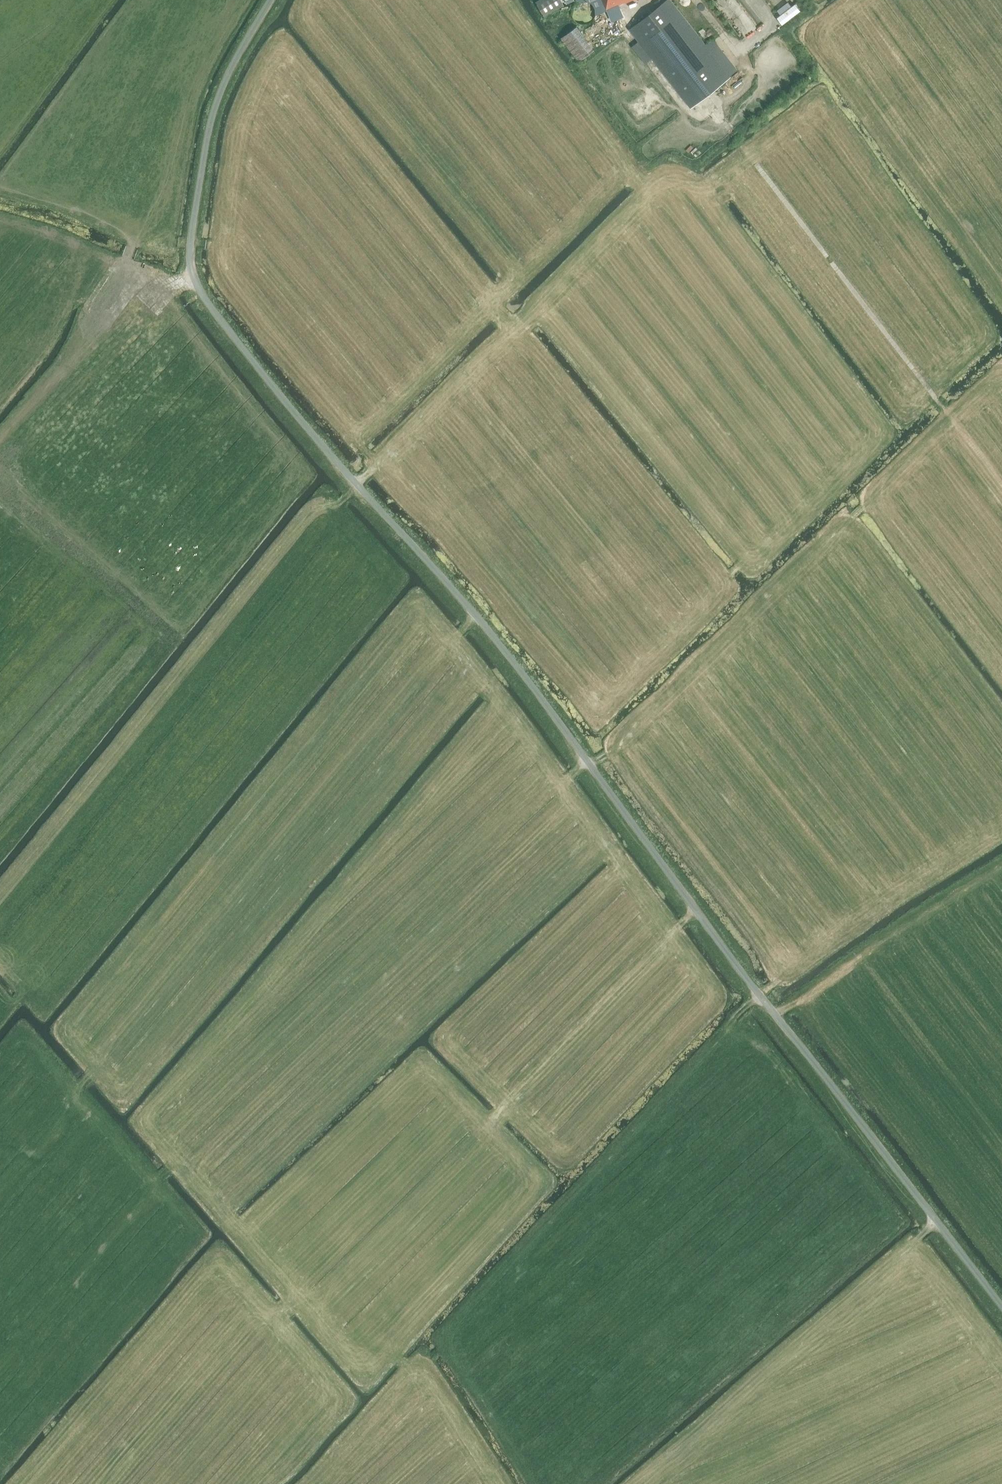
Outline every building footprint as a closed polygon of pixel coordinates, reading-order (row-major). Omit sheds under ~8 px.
[(561,0),(543,0),(536,4),(544,17),(564,5),(561,0)] [(606,11),(610,9),(619,5),(618,4),(624,1),(625,3),(631,0),(602,0),(606,11)] [(629,29),(639,41),(652,58),(690,107),(730,76),(729,76),(705,45),(682,15),(678,10),(670,0),(666,0),(629,29)] [(778,14),(784,22),(797,12),(791,4),(778,14)] [(579,61),(594,49),(576,26),(561,38),(579,61)] [(782,46),(775,36),(765,44),(772,53),(782,46)] [(794,59),(784,67),(792,77),(801,70),(794,59)] [(773,75),(763,82),(771,93),(781,85),(773,75)] [(753,90),(743,98),(751,108),(761,101),(753,90)] [(732,106),(723,113),(730,124),(740,116),(732,106)] [(712,122),(702,129),(710,139),(720,132),(712,122)] [(691,137),(682,144),(690,155),(699,147),(691,137)] [(664,148),(656,138),(646,146),(653,156),(664,148)]
